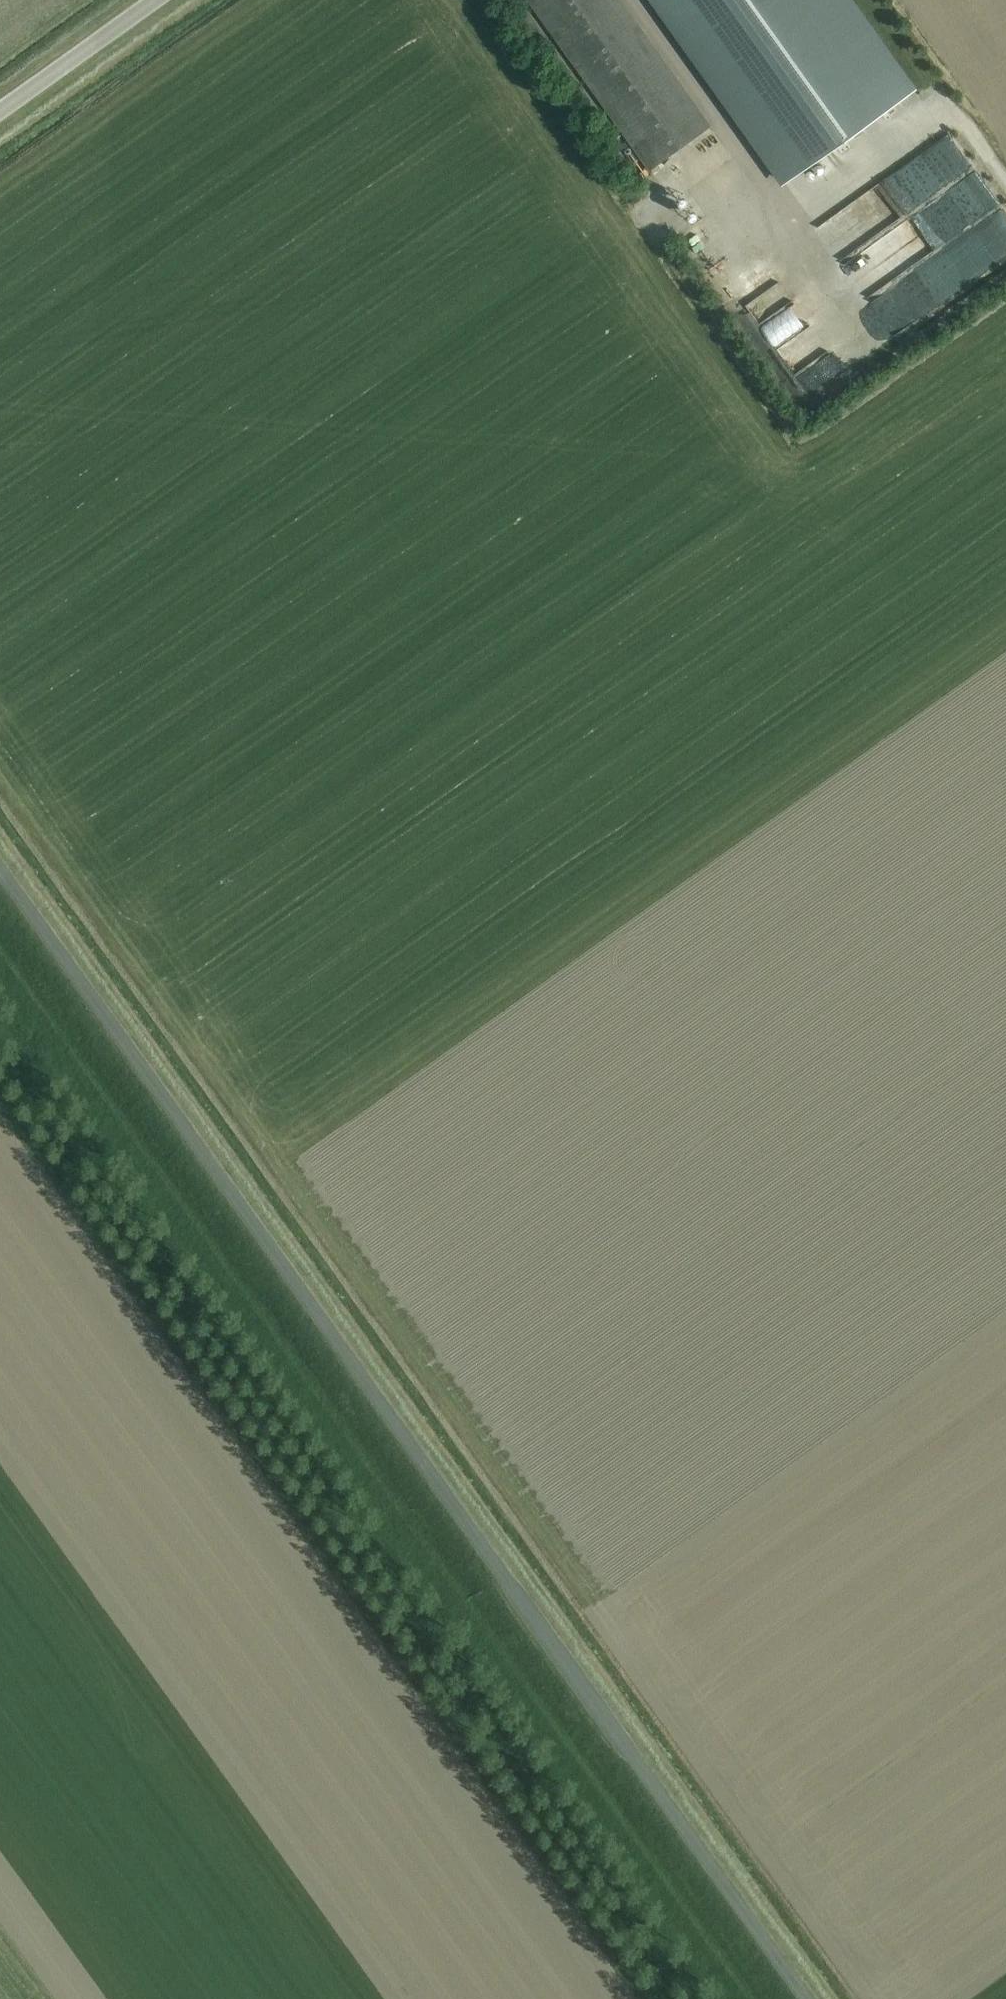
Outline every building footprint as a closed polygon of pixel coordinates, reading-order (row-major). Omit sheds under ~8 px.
[(698,108),(620,0),(529,0),(651,170),(711,126),(710,125),(716,121),(703,103),(698,108)] [(784,181),(913,89),(849,0),(655,0),(784,181)] [(741,316),(784,289),(770,268),(728,295),(741,316)] [(791,346),(803,337),(795,326),(806,318),(800,309),(807,304),(797,289),(766,312),(791,346)] [(797,346),(809,377),(829,369),(818,338),(797,346)] [(828,399),(857,373),(846,360),(817,386),(828,399)]
